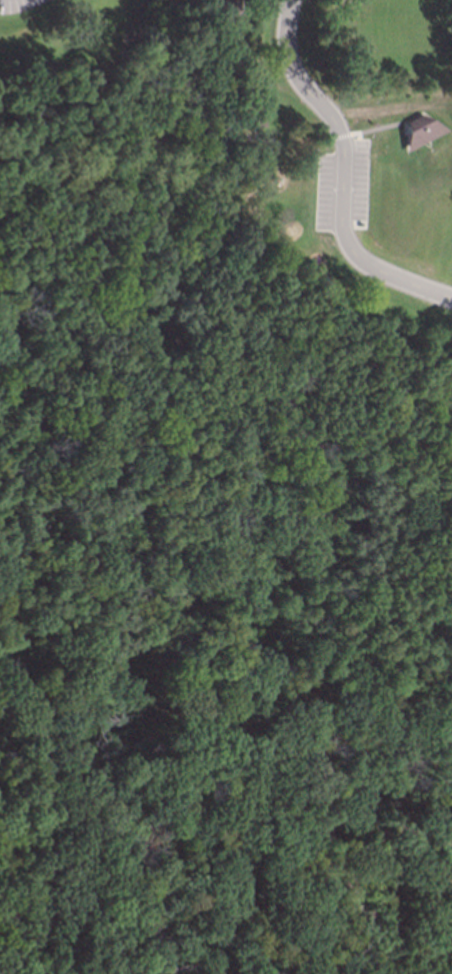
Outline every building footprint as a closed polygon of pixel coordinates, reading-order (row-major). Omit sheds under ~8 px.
[(401,152),(401,122),(401,121),(416,113),(441,130),(401,152)] [(250,126),(249,119),(258,118),(258,126),(250,126)]
